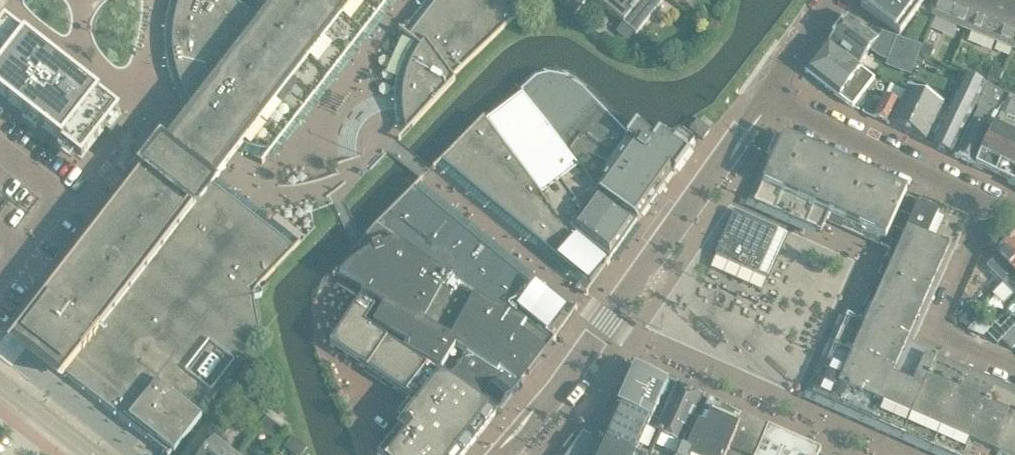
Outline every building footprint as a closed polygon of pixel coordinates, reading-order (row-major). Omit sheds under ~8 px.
[(15,336),(65,375),(142,435),(167,454),(170,454),(262,337),(261,336),(253,293),(301,243),(300,242),(299,243),(291,238),(283,235),(274,233),(213,186),(207,181),(236,144),(242,146),(247,148),(253,149),(259,151),(264,152),(270,153),(264,160),(261,164),(262,165),(265,161),(274,150),(390,0),(278,0),(261,22),(254,17),(232,0),(181,0),(179,5),(175,17),(173,29),(172,41),(172,53),(173,65),(176,76),(180,88),(185,99),(191,109),(192,111),(193,113),(194,114),(195,116),(196,117),(169,152),(55,298),(48,292),(15,336)] [(399,32),(401,34),(420,49),(403,88),(402,111),(406,132),(400,138),(398,140),(399,141),(401,139),(455,80),(453,77),(533,0),(438,0),(408,38),(402,33),(400,31),(399,32)] [(574,15),(587,0),(555,0),(574,15)] [(637,35),(665,0),(594,0),(637,35)] [(931,17),(936,5),(931,3),(932,0),(865,0),(860,7),(900,36),(918,12),(931,17)] [(965,31),(978,0),(932,0),(931,3),(936,5),(931,17),(965,31)] [(1013,49),(1014,44),(1014,6),(1000,0),(978,0),(965,31),(1013,49)] [(848,17),(828,43),(858,66),(870,50),(877,55),(885,46),(848,17)] [(0,32),(0,97),(83,161),(120,112),(6,24),(0,32)] [(914,65),(920,47),(897,38),(890,57),(914,65)] [(858,66),(828,43),(805,73),(835,96),(847,106),(853,108),(861,96),(874,80),(857,66),(858,66)] [(1002,73),(991,69),(987,81),(998,85),(1002,73)] [(521,92),(525,98),(576,163),(592,185),(591,186),(597,194),(636,225),(680,162),(683,163),(691,153),(689,151),(694,143),(679,132),(673,139),(662,130),(656,138),(638,125),(640,122),(639,121),(629,134),(582,88),(564,77),(548,74),(535,78),(520,91),(521,92)] [(951,156),(971,117),(985,87),(965,77),(947,115),(932,146),(951,156)] [(955,157),(974,167),(1008,96),(988,86),(963,139),(955,157)] [(925,143),(932,146),(947,115),(941,111),(943,106),(908,89),(901,104),(884,96),(873,117),(925,143)] [(521,92),(485,121),(501,142),(503,146),(520,167),(553,210),(558,217),(571,229),(584,240),(610,261),(636,225),(597,194),(591,186),(592,185),(576,163),(525,98),(521,92)] [(996,177),(1014,137),(1014,99),(1008,96),(974,167),(996,177)] [(470,186),(503,146),(501,142),(485,121),(483,119),(433,170),(434,170),(442,163),(470,186)] [(690,130),(703,140),(711,130),(698,120),(690,130)] [(996,177),(1014,186),(1014,137),(996,177)] [(886,241),(907,193),(784,138),(755,203),(821,233),(829,215),(886,241)] [(490,203),(520,167),(503,146),(470,186),(490,203)] [(531,236),(553,210),(520,167),(490,203),(531,236)] [(414,189),(376,227),(406,248),(414,254),(446,215),(415,190),(414,189)] [(938,357),(936,359),(911,348),(968,220),(921,199),(866,323),(848,315),(812,395),(945,454),(1014,454),(1014,392),(938,357)] [(553,210),(531,236),(552,253),(571,229),(558,217),(553,210)] [(716,255),(767,279),(787,236),(735,212),(716,255)] [(466,232),(446,215),(414,254),(447,276),(465,254),(455,246),(466,232)] [(363,289),(361,293),(384,306),(373,325),(407,343),(403,349),(417,357),(440,370),(437,373),(438,373),(456,347),(499,374),(501,371),(521,386),(522,384),(519,383),(526,374),(528,375),(553,343),(549,340),(522,319),(517,316),(506,310),(505,310),(495,309),(486,303),(459,285),(447,276),(433,266),(414,254),(406,248),(376,227),(363,241),(365,243),(372,242),(373,249),(372,249),(372,252),(371,253),(364,256),(358,260),(357,261),(351,266),(346,270),(340,276),(363,289)] [(571,229),(552,253),(574,271),(576,268),(591,280),(605,263),(608,265),(610,261),(584,240),(571,229)] [(487,249),(466,232),(455,246),(465,254),(476,263),(487,249)] [(995,289),(1014,269),(1014,239),(998,256),(1006,265),(989,283),(995,289)] [(486,303),(495,309),(505,310),(528,282),(487,249),(476,263),(465,254),(447,276),(459,285),(486,303)] [(995,289),(1001,295),(1014,282),(1014,269),(995,289)] [(505,310),(506,310),(517,316),(522,319),(549,340),(553,343),(556,339),(555,338),(554,339),(546,332),(560,315),(558,308),(549,300),(528,282),(505,310)] [(330,346),(420,401),(379,454),(464,454),(494,416),(495,415),(365,327),(374,310),(360,301),(330,346)] [(968,330),(981,315),(971,307),(959,322),(968,330)] [(1014,347),(1014,328),(1002,341),(1011,350),(1014,347)] [(499,374),(456,347),(438,373),(496,412),(497,413),(496,414),(498,416),(521,386),(501,371),(499,374)] [(634,369),(618,406),(638,415),(659,424),(676,387),(655,378),(634,369)] [(744,418),(710,402),(709,403),(703,400),(676,387),(659,424),(655,433),(661,435),(656,444),(651,454),(677,454),(681,446),(683,447),(680,454),(729,454),(744,418)] [(262,414),(246,402),(239,412),(254,424),(262,414)] [(601,443),(629,454),(651,454),(656,444),(661,435),(655,433),(659,424),(638,415),(618,406),(610,424),(602,442),(601,443)] [(282,430),(266,418),(259,427),(275,440),(282,430)] [(768,429),(744,418),(729,454),(757,454),(768,429)] [(820,452),(768,429),(757,454),(819,454),(820,452)] [(567,454),(629,454),(601,443),(602,442),(583,434),(570,451),(567,454)] [(307,450),(291,438),(284,447),(294,454),(303,454),(307,450)] [(215,442),(205,454),(232,454),(215,442)]
